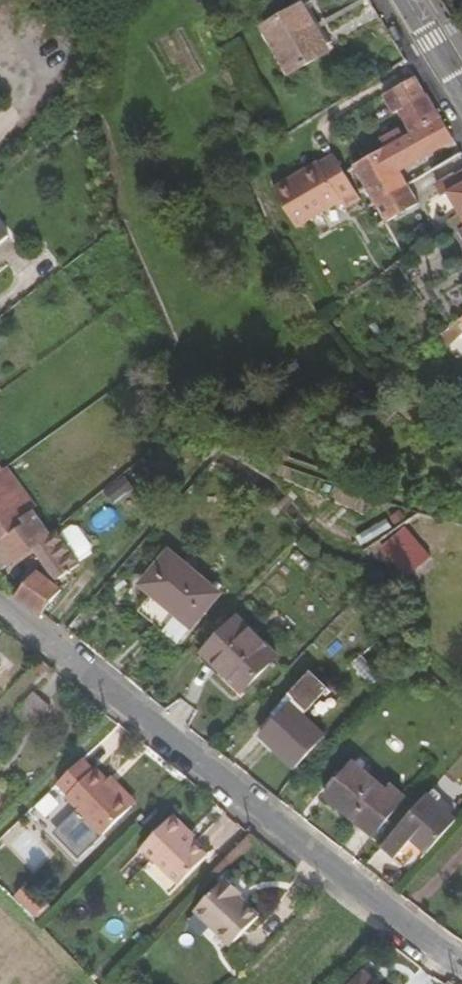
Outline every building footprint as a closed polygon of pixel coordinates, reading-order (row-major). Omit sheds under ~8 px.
[(303,5),(262,28),(290,75),(331,52),(303,5)] [(415,131),(441,120),(441,119),(432,104),(417,77),(389,94),(399,111),(402,109),(415,131)] [(384,149),(356,165),(376,202),(410,183),(403,171),(405,169),(454,141),(441,120),(415,131),(402,139),(398,132),(380,142),(384,149)] [(334,155),(320,163),(318,163),(277,188),(275,189),(298,228),(343,202),(347,208),(360,199),(334,155)] [(461,215),(461,173),(440,184),(445,195),(450,193),(461,215)] [(421,204),(410,183),(376,202),(388,224),(421,204)] [(10,236),(0,223),(0,244),(10,236)] [(24,525),(23,519),(35,511),(38,507),(9,466),(2,471),(0,473),(0,543),(24,525)] [(57,529),(51,533),(35,511),(23,519),(24,525),(0,543),(0,570),(1,572),(36,548),(58,580),(81,563),(78,559),(61,535),(57,529)] [(61,535),(78,559),(90,550),(91,543),(80,528),(73,527),(61,535)] [(407,530),(383,550),(407,577),(430,557),(407,530)] [(170,552),(142,585),(190,626),(192,626),(220,595),(170,552)] [(37,572),(15,598),(23,603),(42,615),(62,590),(37,572)] [(88,622),(80,615),(67,630),(76,637),(88,622)] [(237,618),(203,653),(243,692),(277,657),(237,618)] [(291,704),(261,736),(296,767),(325,737),(303,716),(324,694),(305,677),(285,698),(291,704)] [(51,708),(34,693),(17,714),(33,728),(51,708)] [(88,755),(62,780),(73,791),(71,793),(108,831),(138,802),(113,777),(101,764),(99,767),(88,755)] [(355,764),(328,795),(327,797),(373,835),(405,797),(392,786),(387,790),(355,764)] [(141,799),(116,773),(113,777),(138,802),(141,799)] [(420,849),(427,854),(458,819),(430,794),(383,847),(405,865),(420,849)] [(83,858),(103,833),(74,810),(54,835),(83,858)] [(212,853),(196,837),(188,830),(192,826),(177,812),(145,845),(183,882),(212,853)] [(188,830),(196,837),(199,834),(192,826),(188,830)] [(197,912),(232,946),(260,917),(239,897),(241,891),(229,879),(197,912)] [(25,887),(17,895),(36,916),(44,908),(25,887)] [(131,962),(121,974),(127,979),(138,968),(131,962)] [(365,975),(356,983),(375,983),(365,975)]
